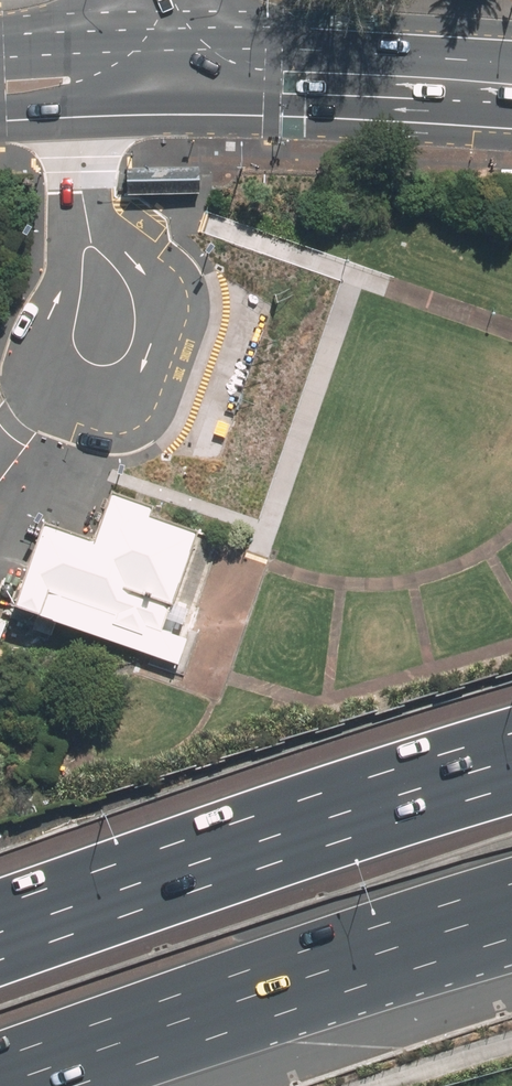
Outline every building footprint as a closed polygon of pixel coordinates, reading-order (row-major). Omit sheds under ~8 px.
[(501,167),(500,181),(511,181),(511,167),(501,167)] [(95,539),(44,521),(14,605),(179,664),(188,638),(165,630),(199,533),(221,541),(222,538),(153,513),(156,505),(112,490),(95,539)]
